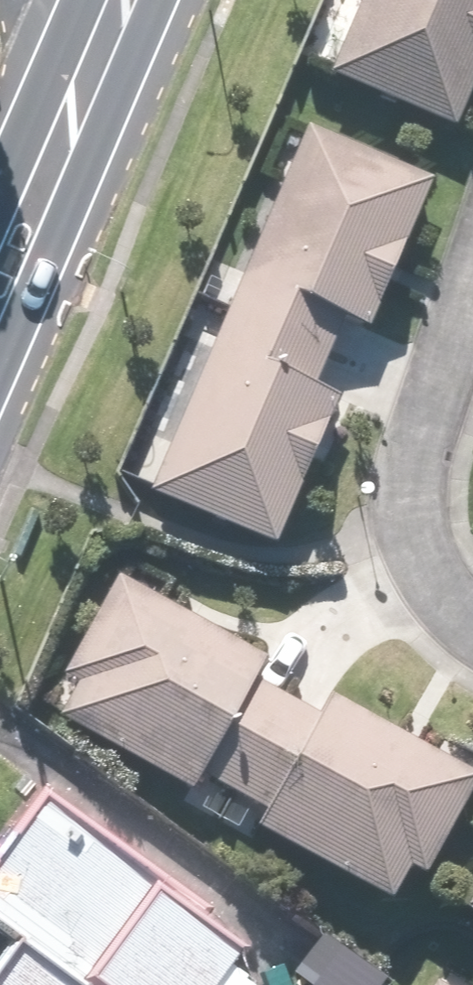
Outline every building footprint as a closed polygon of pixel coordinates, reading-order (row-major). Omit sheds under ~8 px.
[(323,79),(451,134),(472,85),(472,0),(358,0),(323,79)] [(259,245),(258,245),(147,496),(274,551),(340,400),(317,390),(345,321),(371,331),(432,178),(306,128),(259,245)] [(318,719),(254,683),(267,661),(118,576),(60,678),(77,688),(59,720),(190,794),(197,781),(261,817),(255,828),(390,905),(408,873),(423,882),(472,793),(472,775),(332,695),(318,719)] [(284,948),(51,777),(0,846),(0,927),(13,936),(0,953),(0,984),(256,984),(284,948)] [(462,913),(472,919),(472,893),(462,913)]
